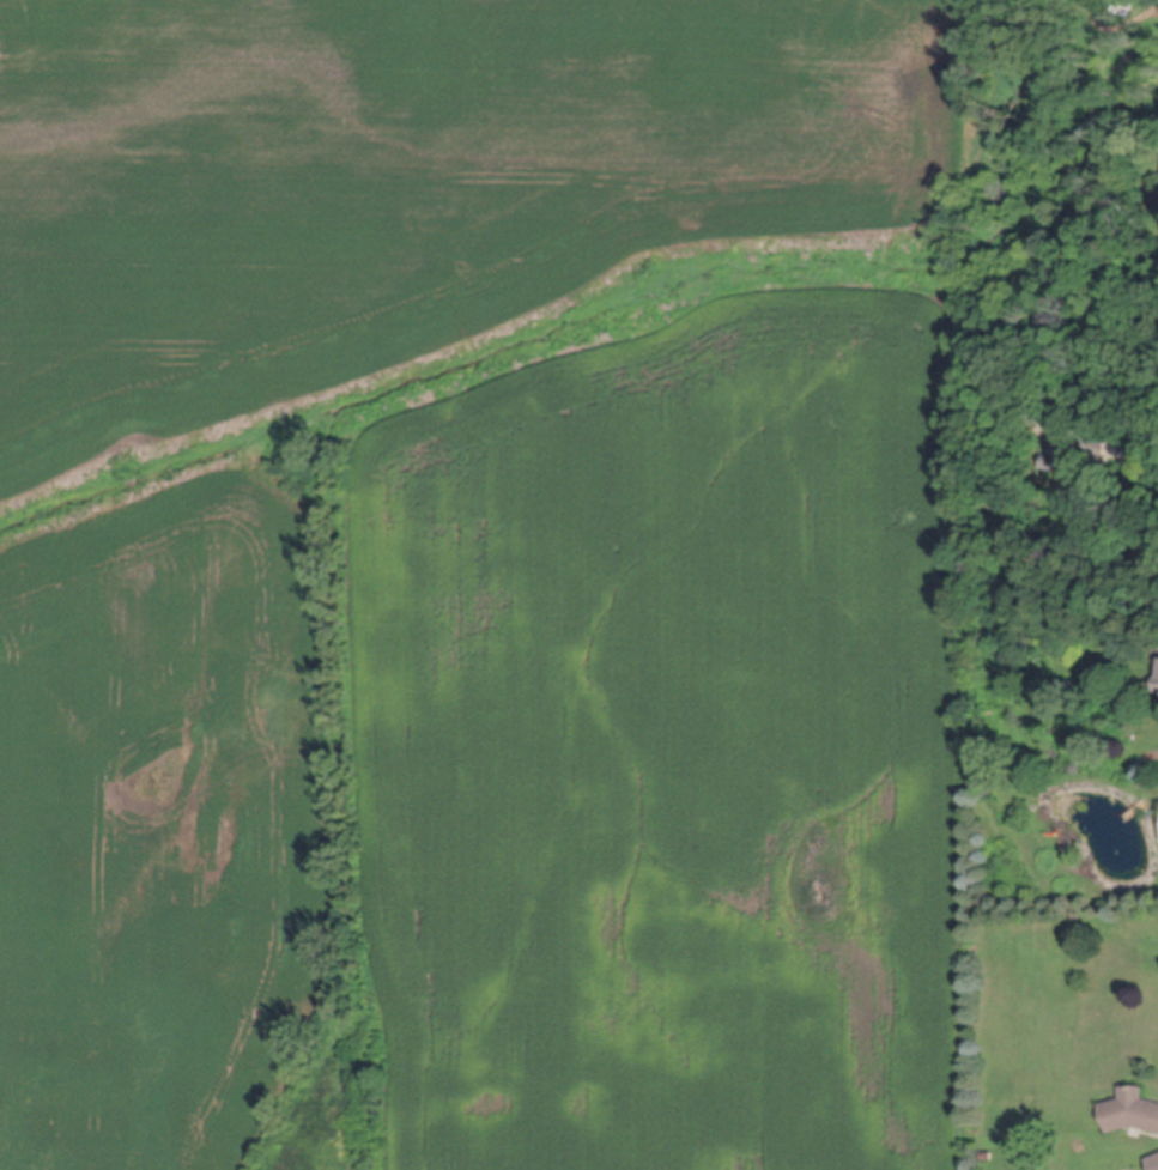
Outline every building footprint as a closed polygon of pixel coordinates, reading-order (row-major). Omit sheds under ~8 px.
[(1111,10),(1115,0),(1132,0),(1135,1),(1129,16),(1111,10)] [(1059,438),(1061,424),(1109,435),(1104,459),(1092,456),(1089,475),(1053,468),(1053,467),(1042,465),(1044,453),(1054,455),(1055,454),(1053,450),(1055,439),(1059,438)] [(984,707),(994,707),(994,716),(984,716),(984,707)] [(1144,1097),(1157,1101),(1157,1131),(1133,1124),(1108,1132),(1101,1103),(1121,1097),(1121,1084),(1144,1084),(1144,1097)] [(981,1151),(992,1152),(992,1159),(981,1159),(981,1151)] [(1146,1158),(1157,1153),(1157,1169),(1151,1169),(1146,1158)]
